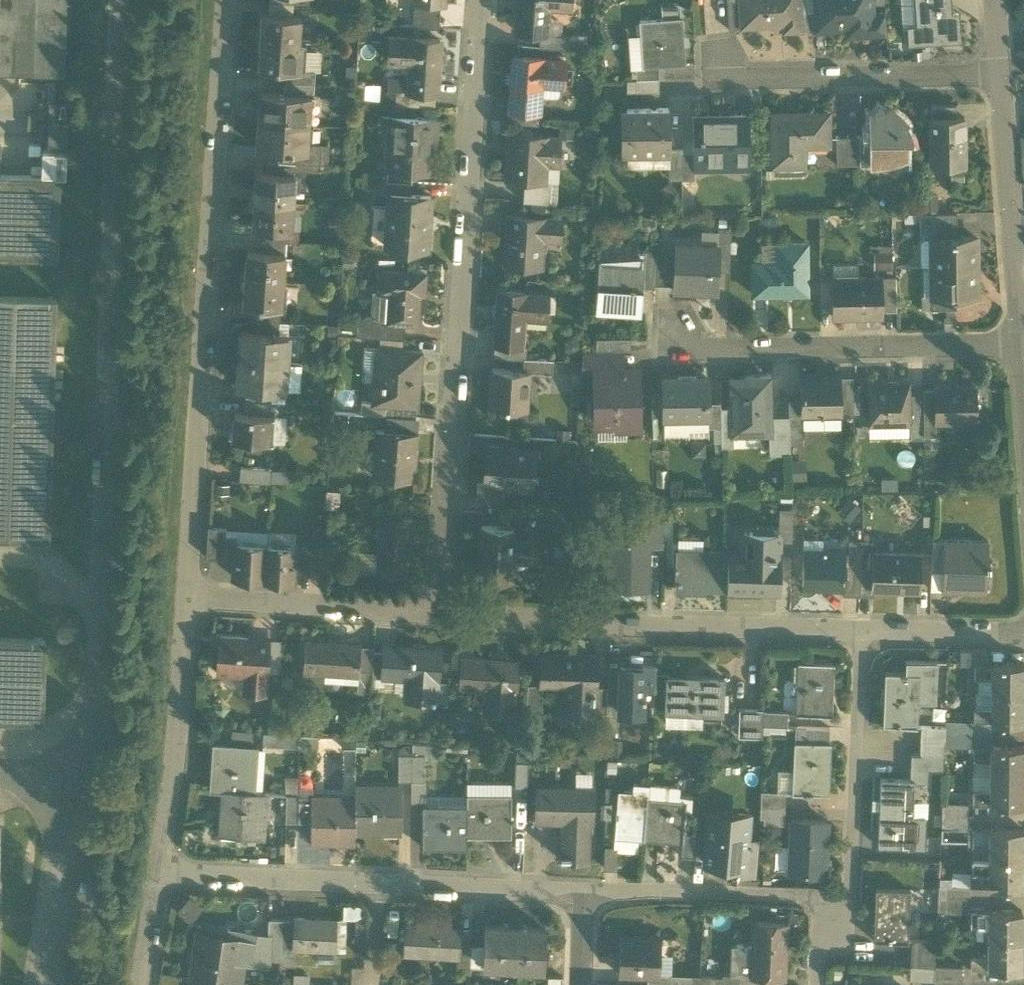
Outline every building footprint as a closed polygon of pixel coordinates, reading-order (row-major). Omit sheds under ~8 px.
[(63,72),(65,0),(0,0),(0,70),(63,72)] [(291,1),(272,0),(268,0),(267,13),(290,15),(291,1)] [(437,26),(438,1),(427,0),(413,0),(411,24),(418,25),(437,26)] [(517,18),(544,20),(545,4),(568,6),(569,0),(518,0),(517,18)] [(782,30),(800,29),(799,0),(739,0),(740,25),(781,23),(782,30)] [(823,1),(825,28),(844,27),(855,26),(856,33),(874,32),(872,14),(872,0),(823,0),(823,1)] [(908,42),(960,39),(959,21),(952,21),(951,0),(915,0),(916,24),(907,25),(908,42)] [(811,2),(813,29),(825,28),(823,1),(811,2)] [(261,13),(259,39),(297,42),(298,15),(290,15),(267,13),(261,13)] [(872,14),(874,32),(886,31),(884,13),(872,14)] [(640,20),(643,65),(684,62),(681,17),(640,20)] [(543,33),(544,20),(517,18),(516,31),(527,32),(543,33)] [(393,36),(411,37),(411,36),(417,36),(418,25),(411,24),(394,23),(393,36)] [(526,44),(551,46),(552,34),(543,33),(527,32),(526,44)] [(408,78),(436,79),(436,76),(438,37),(417,36),(411,36),(411,37),(393,36),(387,35),(386,60),(409,61),(408,78)] [(305,42),(297,42),(259,39),(257,67),(285,69),(303,70),(303,69),(305,42)] [(312,47),(311,67),(321,67),(322,47),(312,47)] [(538,99),(538,95),(539,82),(559,84),(562,84),(563,60),(541,58),(541,57),(514,55),(511,97),(538,99)] [(636,67),(636,79),(658,78),(658,66),(636,67)] [(285,69),(284,81),(313,83),(314,70),(303,69),(303,70),(285,69)] [(408,89),(435,91),(436,79),(408,78),(408,89)] [(627,79),(627,91),(659,91),(658,79),(627,79)] [(312,97),(313,83),(284,81),(284,93),(310,95),(310,97),(312,97)] [(558,95),(559,84),(539,82),(538,95),(555,96),(558,95)] [(260,92),(258,119),(307,123),(308,123),(310,97),(310,95),(284,93),(260,92)] [(510,109),(537,111),(538,99),(511,97),(510,109)] [(930,103),(930,116),(956,115),(955,103),(930,103)] [(907,156),(906,140),(906,132),(905,132),(905,123),(904,121),(906,118),(901,112),(895,108),(889,105),(884,110),(882,107),(879,104),(873,113),(871,112),(870,112),(870,136),(871,163),(881,162),(897,159),(905,156),(907,156)] [(626,108),(627,152),(668,152),(669,152),(669,149),(668,108),(626,108)] [(773,164),(799,164),(799,145),(829,144),(829,113),(773,113),(773,164)] [(391,169),(411,170),(412,165),(433,166),(436,116),(394,114),(392,146),(386,145),(385,168),(387,168),(391,169)] [(45,115),(44,140),(67,140),(68,116),(45,115)] [(693,149),(693,160),(694,160),(734,159),(735,159),(734,115),(692,116),(693,149)] [(734,165),(749,165),(748,115),(734,115),(735,159),(734,159),(734,165)] [(930,116),(931,164),(934,164),(934,159),(950,159),(950,164),(964,164),(963,132),(960,132),(960,122),(963,122),(963,115),(956,115),(930,116)] [(305,149),(307,123),(258,119),(257,146),(278,148),(305,149)] [(524,177),(542,178),(542,177),(543,162),(556,163),(557,136),(508,133),(505,176),(524,177)] [(836,163),(859,163),(859,135),(836,135),(836,163)] [(859,136),(859,163),(871,163),(870,136),(859,136)] [(278,148),(277,161),(294,162),(320,163),(321,150),(305,149),(278,148)] [(668,177),(681,177),(681,149),(669,149),(669,152),(668,152),(668,177)] [(693,149),(681,149),(681,177),(694,177),(694,160),(693,160),(693,149)] [(293,174),(294,162),(277,161),(260,159),(259,172),(293,174)] [(386,180),(411,181),(411,170),(391,169),(387,168),(386,180)] [(257,172),(255,199),(291,202),(293,174),(259,172),(257,172)] [(57,257),(59,176),(0,174),(0,255),(57,257)] [(522,201),(524,201),(549,203),(551,178),(542,177),(542,178),(524,177),(522,201)] [(386,245),(427,248),(429,194),(389,192),(386,245)] [(291,214),(291,202),(255,199),(253,228),(266,229),(290,231),(290,229),(284,229),(285,214),(291,214)] [(549,217),(549,203),(524,201),(523,214),(538,215),(538,217),(549,217)] [(930,212),(930,237),(935,237),(935,236),(956,235),(956,211),(930,212)] [(504,264),(540,265),(541,238),(560,239),(561,218),(549,217),(538,217),(538,215),(523,214),(507,213),(504,264)] [(266,229),(265,240),(285,241),(289,241),(290,231),(266,229)] [(716,257),(729,258),(731,230),(716,229),(715,246),(717,246),(716,257)] [(935,238),(936,266),(974,265),(974,235),(956,235),(935,236),(935,237),(935,238)] [(285,252),(285,241),(265,240),(261,240),(261,250),(285,252)] [(751,262),(751,293),(807,292),(806,242),(781,242),(781,262),(751,262)] [(876,242),(876,267),(892,267),(893,243),(876,242)] [(673,288),(715,290),(716,257),(717,246),(715,246),(676,244),(676,252),(673,284),(673,288)] [(247,249),(245,279),(282,281),(282,270),(276,269),(277,254),(284,255),(285,252),(261,250),(247,249)] [(640,277),(653,278),(655,251),(642,249),(640,266),(641,266),(640,277)] [(676,252),(655,251),(653,278),(653,283),(673,284),(676,252)] [(595,306),(637,310),(640,277),(641,266),(640,266),(599,263),(595,306)] [(975,296),(974,265),(936,266),(936,294),(936,297),(956,296),(975,296)] [(416,322),(417,306),(418,293),(423,293),(425,272),(379,269),(378,290),(388,291),(386,321),(416,322)] [(831,276),(831,315),(882,314),(882,308),(881,275),(831,276)] [(881,275),(882,308),(896,308),(896,275),(881,275)] [(280,307),(282,281),(245,279),(243,304),(252,305),(280,307)] [(493,343),(521,345),(523,315),(547,317),(549,294),(526,292),(526,291),(497,289),(493,343)] [(930,294),(931,308),(956,308),(956,296),(936,297),(936,294),(930,294)] [(48,538),(56,297),(0,296),(0,537),(48,538)] [(252,305),(251,319),(279,321),(280,307),(252,305)] [(278,333),(279,321),(251,319),(250,332),(278,333)] [(371,336),(403,338),(404,325),(372,323),(371,336)] [(240,331),(238,358),(285,361),(287,334),(278,333),(250,332),(240,331)] [(595,337),(596,348),(631,348),(630,336),(595,337)] [(492,356),(521,358),(521,345),(493,343),(492,356)] [(416,405),(417,405),(418,386),(416,386),(416,372),(419,373),(420,350),(376,347),(375,370),(382,371),(381,384),(374,383),(372,402),(384,403),(416,405)] [(611,350),(611,351),(612,369),(624,369),(624,350),(611,350)] [(584,352),(581,372),(595,372),(595,369),(612,369),(611,351),(584,352)] [(283,390),(285,361),(238,358),(237,386),(244,387),(270,389),(283,390)] [(527,370),(551,372),(551,360),(521,358),(520,368),(527,369),(527,370)] [(290,361),(288,387),(299,388),(301,362),(290,361)] [(488,405),(524,408),(527,370),(527,369),(520,368),(490,366),(488,405)] [(615,422),(615,426),(640,425),(638,368),(624,369),(612,369),(595,369),(595,372),(596,423),(615,422)] [(375,370),(374,383),(381,384),(382,371),(375,370)] [(840,379),(841,414),(853,414),(852,378),(840,379)] [(801,401),(802,415),(803,415),(841,414),(840,379),(801,379),(801,401)] [(733,409),(733,435),(734,435),(769,434),(770,434),(770,421),(769,380),(732,380),(733,409)] [(663,382),(663,422),(707,421),(709,421),(708,405),(708,382),(663,382)] [(869,384),(869,424),(909,423),(909,395),(909,383),(869,384)] [(935,390),(936,422),(974,421),(973,386),(935,387),(935,390)] [(244,387),(243,399),(270,400),(270,389),(244,387)] [(923,391),(923,395),(924,436),(936,436),(936,422),(935,390),(923,391)] [(910,437),(924,436),(923,395),(909,395),(909,423),(910,437)] [(336,408),(358,410),(359,399),(336,398),(336,408)] [(269,414),(270,400),(243,399),(243,412),(269,414)] [(789,402),(789,421),(790,442),(803,441),(803,415),(802,415),(801,401),(789,402)] [(384,415),(386,415),(415,417),(416,405),(384,403),(384,415)] [(707,429),(720,429),(720,409),(720,405),(708,405),(709,421),(707,421),(707,429)] [(733,409),(720,409),(720,429),(721,448),(735,447),(734,435),(733,435),(733,409)] [(232,438),(267,440),(269,414),(243,412),(234,411),(232,438)] [(331,423),(347,424),(349,413),(331,412),(331,423)] [(273,413),(272,437),(281,438),(281,431),(284,431),(285,413),(273,413)] [(418,418),(415,417),(386,415),(385,431),(417,433),(418,418)] [(790,446),(790,442),(789,421),(770,421),(770,434),(769,434),(769,446),(790,446)] [(372,475),(414,478),(417,433),(385,431),(375,430),(372,475)] [(503,484),(528,486),(531,449),(486,446),(484,483),(503,484)] [(269,480),(272,480),(273,469),(243,467),(243,478),(269,480)] [(487,505),(501,506),(503,484),(484,483),(477,483),(476,500),(484,501),(488,501),(487,505)] [(382,516),(399,517),(400,505),(375,503),(374,517),(382,517),(382,516)] [(793,526),(793,505),(781,505),(780,526),(793,526)] [(378,571),(406,573),(410,518),(399,517),(382,516),(382,517),(379,552),(378,571)] [(647,526),(646,544),(662,544),(663,518),(646,518),(645,526),(647,526)] [(479,577),(507,579),(509,551),(532,553),(534,527),(514,526),(514,524),(480,521),(479,540),(482,540),(479,577)] [(610,588),(646,589),(646,544),(647,526),(645,526),(599,525),(599,544),(611,544),(610,588)] [(205,556),(222,557),(223,533),(224,533),(225,527),(207,526),(205,556)] [(776,555),(791,555),(792,529),(774,529),(774,535),(776,535),(776,555)] [(236,534),(224,533),(223,533),(222,557),(233,558),(234,542),(235,542),(236,534)] [(746,553),(727,553),(726,588),(775,589),(776,555),(776,535),(774,535),(747,534),(746,553)] [(931,570),(942,570),(943,547),(943,540),(931,540),(931,570)] [(966,591),(987,591),(987,566),(990,566),(990,560),(987,560),(987,541),(969,540),(969,547),(943,547),(942,570),(942,587),(966,588),(966,591)] [(232,576),(262,578),(264,544),(235,542),(234,542),(233,558),(232,576)] [(294,546),(264,544),(262,578),(292,580),(294,546)] [(309,569),(321,570),(322,546),(311,545),(309,569)] [(378,571),(379,552),(361,551),(359,570),(378,571)] [(841,588),(843,588),(843,563),(843,552),(801,551),(801,587),(841,588)] [(693,587),(726,588),(727,553),(676,552),(675,590),(693,590),(693,587)] [(872,588),(917,589),(918,554),(871,553),(871,567),(870,588),(872,588)] [(841,594),(860,595),(861,567),(861,564),(843,563),(843,588),(841,588),(841,594)] [(871,567),(861,567),(860,595),(872,595),(872,588),(870,588),(871,567)] [(942,590),(942,587),(942,570),(931,570),(930,590),(942,590)] [(478,594),(505,597),(507,579),(479,577),(478,594)] [(243,692),(264,693),(265,670),(266,670),(266,669),(267,660),(268,639),(268,638),(218,635),(216,671),(244,673),(243,692)] [(43,720),(45,638),(0,637),(0,718),(43,720)] [(267,660),(278,661),(280,640),(268,639),(267,660)] [(304,639),(302,670),(323,671),(358,674),(358,669),(360,644),(360,643),(304,639)] [(358,669),(370,670),(372,648),(372,645),(360,644),(358,669)] [(384,646),(384,649),(382,673),(382,676),(383,676),(383,673),(395,674),(396,647),(384,646)] [(410,698),(434,700),(435,677),(436,677),(438,650),(396,647),(395,674),(412,675),(410,698)] [(384,649),(372,648),(370,670),(370,673),(382,673),(384,649)] [(974,664),(987,664),(988,649),(962,649),(962,664),(974,664)] [(566,710),(594,711),(594,685),(595,657),(541,655),(540,683),(542,683),(566,684),(566,710)] [(460,684),(473,685),(474,658),(462,657),(460,684)] [(487,709),(512,711),(513,688),(514,688),(516,661),(474,658),(473,685),(489,686),(487,709)] [(266,669),(278,669),(278,661),(267,660),(266,669)] [(797,712),(829,713),(830,685),(832,686),(833,661),(799,660),(797,712)] [(907,660),(906,671),(918,672),(917,700),(935,701),(936,661),(907,660)] [(642,664),(642,666),(643,666),(643,689),(656,689),(656,665),(642,664)] [(992,692),(1023,692),(1023,664),(993,664),(992,664),(987,664),(974,664),(974,679),(975,679),(992,679),(992,692)] [(607,698),(619,698),(620,665),(608,665),(607,685),(607,698)] [(643,694),(643,689),(643,666),(642,666),(620,665),(619,698),(618,711),(642,712),(643,697),(644,697),(644,695),(643,694)] [(322,688),(323,671),(302,670),(301,689),(322,688)] [(916,726),(917,700),(918,672),(906,671),(886,670),(884,724),(916,726)] [(701,711),(722,712),(723,678),(695,676),(695,678),(667,677),(666,710),(701,711)] [(434,700),(447,701),(448,678),(436,677),(435,677),(434,700)] [(976,691),(992,692),(992,679),(975,679),(976,691)] [(525,709),(541,709),(542,683),(540,683),(527,683),(525,709)] [(594,711),(606,711),(607,698),(607,685),(594,685),(594,711)] [(975,691),(975,707),(992,707),(992,692),(976,691),(975,691)] [(1023,708),(1023,692),(992,692),(992,707),(975,707),(974,721),(992,721),(991,722),(1023,722),(1023,708)] [(738,735),(762,735),(763,723),(763,709),(763,708),(739,707),(738,735)] [(763,723),(787,724),(788,710),(763,709),(763,723)] [(701,711),(666,710),(666,724),(701,725),(701,711)] [(946,720),(946,732),(991,733),(991,722),(992,721),(974,721),(946,720)] [(796,740),(829,740),(830,726),(795,725),(795,740),(796,740)] [(921,725),(920,739),(944,740),(945,726),(921,725)] [(223,727),(223,739),(252,740),(253,728),(223,727)] [(262,743),(287,745),(288,732),(262,730),(262,743)] [(991,745),(991,733),(946,732),(946,746),(974,746),(991,746),(991,745)] [(943,755),(944,740),(920,739),(919,754),(943,755)] [(796,740),(794,770),(793,792),(825,793),(827,764),(829,765),(830,740),(829,740),(796,740)] [(210,787),(223,787),(220,831),(261,834),(261,833),(253,832),(254,818),(263,819),(265,791),(253,790),(255,761),(246,761),(247,746),(256,747),(255,745),(214,743),(210,787)] [(991,761),(991,774),(1023,775),(1023,746),(991,745),(991,746),(974,746),(974,761),(991,761)] [(398,778),(410,778),(410,752),(398,752),(398,778)] [(423,752),(410,752),(410,778),(423,778),(423,752)] [(911,753),(909,778),(914,778),(914,781),(927,781),(928,768),(943,768),(943,755),(919,754),(911,753)] [(514,785),(526,786),(528,760),(515,759),(514,785)] [(991,761),(974,761),(973,761),(973,774),(991,774),(991,761)] [(786,792),(793,792),(794,770),(780,769),(779,790),(786,790),(786,792)] [(991,790),(991,774),(973,774),(972,774),(971,789),(973,789),(991,790)] [(1023,805),(1023,775),(991,774),(991,790),(973,789),(973,803),(990,803),(991,805),(1023,805)] [(880,777),(877,845),(924,847),(926,815),(913,815),(913,798),(914,781),(914,778),(909,778),(880,777)] [(643,837),(643,836),(647,797),(647,791),(648,782),(633,781),(632,789),(618,788),(616,810),(615,810),(614,814),(615,814),(613,835),(637,837),(643,837)] [(556,855),(587,856),(588,820),(591,820),(592,786),(548,785),(548,788),(548,818),(562,819),(561,851),(556,851),(556,855)] [(355,787),(354,799),(354,829),(398,829),(398,787),(397,787),(397,796),(382,796),(383,787),(355,787)] [(535,818),(548,818),(548,788),(536,788),(535,818)] [(761,789),(760,804),(785,805),(786,792),(786,790),(779,790),(761,789)] [(311,794),(298,793),(285,792),(285,819),(297,819),(310,819),(311,794)] [(466,792),(466,804),(466,834),(510,834),(510,792),(509,792),(509,801),(494,801),(494,792),(466,792)] [(354,840),(354,829),(354,799),(326,798),(326,807),(312,807),(312,794),(311,794),(310,819),(310,840),(354,840)] [(112,808),(117,809),(119,799),(113,798),(103,797),(97,796),(96,806),(112,808)] [(686,800),(647,797),(643,836),(659,838),(659,830),(683,832),(686,800)] [(927,799),(913,798),(913,815),(926,815),(927,799)] [(603,815),(611,815),(612,802),(604,801),(603,815)] [(942,803),(941,815),(968,815),(968,804),(942,803)] [(466,846),(466,834),(466,804),(438,804),(438,813),(423,813),(423,804),(422,804),(422,846),(466,846)] [(784,823),(785,805),(760,804),(760,816),(764,816),(763,822),(784,823)] [(710,809),(709,817),(747,820),(748,812),(710,809)] [(967,829),(968,815),(941,815),(940,830),(967,830),(967,829)] [(743,864),(744,864),(745,852),(746,840),(747,820),(709,817),(706,861),(719,862),(730,863),(743,864)] [(790,871),(822,872),(823,844),(826,844),(827,820),(792,819),(790,871)] [(989,843),(989,857),(1021,857),(1022,829),(990,828),(989,829),(972,829),(972,843),(989,843)] [(972,843),(972,829),(967,829),(967,830),(940,830),(941,842),(972,843)] [(681,855),(693,856),(695,833),(683,832),(681,855)] [(637,837),(613,835),(613,845),(616,844),(616,849),(636,851),(637,837)] [(745,852),(757,853),(758,841),(746,840),(745,852)] [(989,843),(972,843),(972,857),(989,857),(989,843)] [(616,844),(613,845),(601,845),(602,868),(616,867),(616,849),(616,844)] [(742,873),(755,874),(757,853),(745,852),(744,864),(743,864),(742,873)] [(1021,888),(1021,857),(989,857),(989,872),(972,872),(972,885),(972,886),(988,886),(989,888),(991,888),(1021,888)] [(972,870),(972,872),(989,872),(989,857),(972,857),(972,870)] [(730,863),(719,862),(718,870),(730,871),(730,863)] [(972,872),(972,870),(951,870),(951,876),(951,885),(972,885),(972,872)] [(938,876),(938,885),(951,885),(951,876),(938,876)] [(938,885),(938,898),(991,898),(991,888),(989,888),(988,886),(972,886),(972,885),(951,885),(938,885)] [(86,907),(100,909),(102,892),(76,888),(75,899),(87,901),(86,907)] [(875,940),(907,941),(909,889),(877,888),(875,940)] [(991,910),(991,898),(938,898),(937,911),(971,912),(971,911),(988,911),(989,910),(991,910)] [(87,901),(75,899),(71,931),(83,933),(86,907),(87,901)] [(988,925),(988,940),(1020,940),(1021,910),(991,910),(989,910),(988,911),(971,911),(971,912),(971,925),(974,925),(988,925)] [(293,945),(317,946),(333,947),(334,947),(335,918),(294,915),(294,917),(293,945)] [(280,958),(281,944),(282,917),(269,916),(268,932),(268,944),(268,956),(280,958)] [(294,917),(282,917),(281,944),(293,945),(294,917)] [(457,954),(458,954),(459,941),(460,926),(428,924),(429,922),(405,921),(403,951),(457,954)] [(787,923),(753,921),(752,944),(750,974),(763,974),(763,975),(769,976),(770,975),(785,975),(785,973),(783,973),(784,946),(786,946),(787,923)] [(485,961),(544,965),(546,928),(484,924),(483,942),(482,961),(485,961)] [(988,940),(988,925),(974,925),(974,939),(988,940)] [(190,975),(202,977),(231,981),(236,954),(246,956),(246,953),(268,956),(268,944),(268,932),(227,926),(226,936),(196,932),(190,975)] [(647,973),(658,974),(659,972),(659,952),(660,935),(620,933),(618,972),(647,973)] [(912,939),(911,951),(911,965),(935,967),(935,966),(935,952),(936,940),(912,939)] [(1020,969),(1020,940),(988,940),(988,954),(970,954),(970,968),(987,968),(987,969),(1020,969)] [(469,970),(469,965),(470,941),(459,941),(458,954),(457,954),(456,969),(469,970)] [(483,942),(470,941),(469,965),(485,966),(485,961),(482,961),(483,942)] [(752,944),(737,944),(736,973),(740,973),(750,974),(752,944)] [(332,960),(333,947),(317,946),(317,959),(332,960)] [(672,953),(659,952),(659,972),(671,973),(672,953)] [(910,978),(934,979),(935,967),(911,965),(910,978)] [(961,966),(935,966),(935,984),(961,984),(961,966)] [(671,973),(659,972),(658,974),(647,973),(646,984),(670,984),(671,973)] [(715,975),(715,984),(739,984),(740,973),(736,973),(722,972),(722,975),(715,975)] [(563,974),(549,973),(549,984),(562,984),(563,974)] [(670,984),(690,984),(691,973),(671,973),(670,984)] [(690,984),(715,984),(715,975),(691,973),(690,984)] [(231,981),(202,977),(201,984),(243,984),(243,983),(231,981)]
